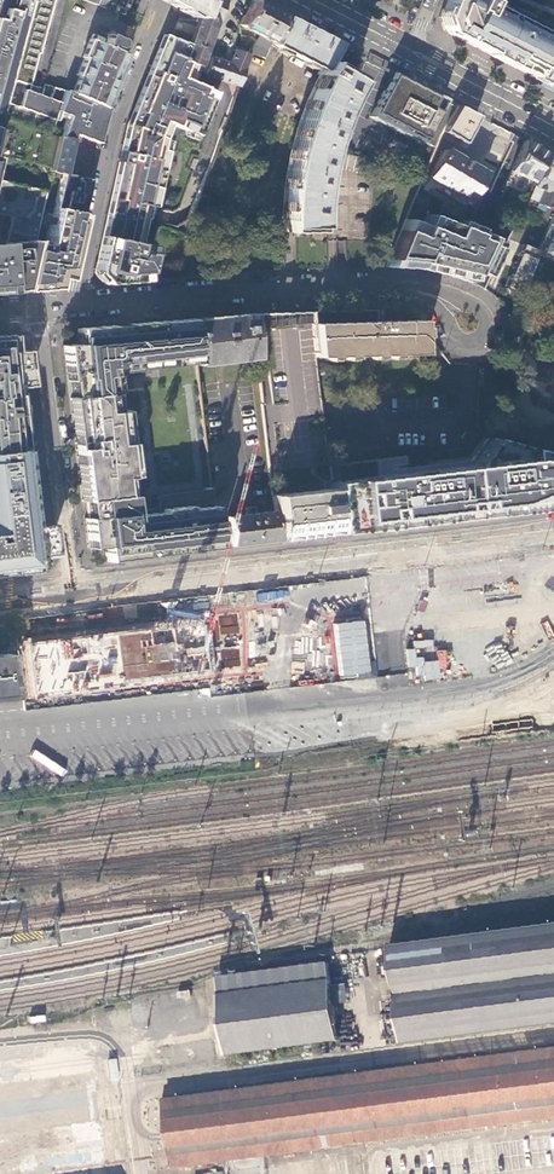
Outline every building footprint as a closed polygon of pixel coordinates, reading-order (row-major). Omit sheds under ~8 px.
[(21,47),(11,44),(21,0),(16,0),(13,10),(8,8),(5,20),(0,19),(0,112),(3,113),(6,102),(21,47)] [(48,99),(27,91),(38,53),(39,54),(54,0),(34,0),(21,47),(6,102),(53,119),(54,115),(56,111),(62,92),(63,92),(64,90),(53,87),(48,99)] [(11,44),(21,47),(34,0),(21,0),(11,44)] [(173,6),(180,9),(170,38),(189,44),(205,0),(176,0),(173,6)] [(189,44),(183,60),(193,64),(199,65),(222,0),(205,0),(189,44)] [(282,16),(261,4),(253,0),(251,0),(238,25),(271,42),(282,16)] [(437,18),(442,30),(447,33),(448,31),(446,23),(442,22),(450,1),(453,0),(445,0),(437,18)] [(545,43),(546,44),(549,38),(553,28),(553,10),(528,0),(453,0),(450,1),(442,22),(446,23),(448,31),(447,33),(449,34),(467,44),(485,53),(493,57),(493,55),(507,62),(506,64),(515,68),(529,75),(545,43)] [(304,106),(298,122),(297,128),(292,144),(288,161),(285,177),(284,183),(284,189),(282,200),(282,205),(282,211),(281,217),(281,231),(288,231),(311,232),(312,203),(315,204),(316,191),(314,191),(318,163),(320,158),(322,158),(325,145),(323,145),(327,129),(333,113),(336,114),(342,102),(339,100),(352,76),(330,64),(326,62),(335,43),(304,27),(282,16),(271,42),(270,44),(318,70),(316,74),(318,75),(313,86),(311,91),(304,106)] [(121,38),(108,33),(105,42),(106,42),(104,45),(111,48),(112,45),(116,46),(118,47),(121,45),(122,43),(122,42),(121,40),(121,38)] [(215,91),(187,79),(193,64),(183,60),(189,44),(170,38),(162,35),(127,120),(93,273),(103,284),(141,282),(149,248),(138,245),(144,219),(145,219),(147,209),(153,211),(169,137),(164,135),(169,123),(197,135),(215,91)] [(88,38),(80,57),(82,57),(75,75),(78,76),(71,93),(106,108),(127,54),(111,48),(104,45),(88,38)] [(546,44),(545,43),(529,75),(543,82),(553,88),(553,48),(546,44)] [(246,53),(248,54),(250,54),(264,58),(267,50),(250,44),(246,53)] [(221,81),(237,86),(248,54),(246,53),(243,52),(239,50),(234,49),(228,63),(209,56),(207,63),(212,64),(209,73),(222,78),(221,81)] [(493,55),(493,57),(506,64),(507,62),(493,55)] [(392,72),(369,117),(433,150),(435,145),(456,105),(392,72)] [(60,136),(70,139),(72,133),(97,142),(101,123),(106,108),(71,93),(64,90),(63,92),(62,92),(56,111),(67,114),(65,119),(60,136)] [(469,143),(484,115),(464,104),(448,132),(469,143)] [(65,119),(67,114),(56,111),(54,115),(65,119)] [(56,135),(42,130),(35,164),(49,166),(56,135)] [(60,136),(56,135),(49,166),(48,170),(61,173),(62,173),(70,139),(60,136)] [(499,173),(511,144),(495,135),(483,155),(495,162),(492,167),(494,171),(499,173)] [(546,154),(524,140),(509,171),(529,180),(525,190),(529,191),(546,154)] [(482,172),(435,145),(433,150),(428,163),(434,166),(428,177),(478,205),(491,179),(483,173),(482,172)] [(529,191),(520,212),(532,217),(538,204),(546,208),(553,194),(553,162),(546,154),(529,191)] [(45,245),(33,242),(22,291),(55,288),(57,276),(66,278),(89,179),(62,173),(61,173),(45,245)] [(22,291),(33,242),(44,191),(0,181),(0,214),(10,216),(4,242),(0,242),(0,293),(22,291)] [(417,189),(413,198),(421,201),(424,192),(417,189)] [(497,196),(489,193),(482,210),(489,213),(497,196)] [(537,249),(543,251),(542,252),(553,257),(553,210),(537,249)] [(487,233),(472,233),(461,258),(500,255),(507,239),(492,240),(487,240),(487,236),(487,233)] [(504,284),(519,290),(525,277),(536,251),(521,244),(504,284)] [(151,252),(163,254),(164,246),(151,245),(151,252)] [(375,321),(374,310),(308,312),(309,323),(313,356),(419,353),(419,320),(375,321)] [(298,325),(297,312),(282,313),(249,314),(251,331),(261,330),(269,329),(269,331),(284,329),(290,328),(290,330),(299,328),(298,325)] [(309,323),(308,312),(297,312),(298,325),(309,323)] [(249,314),(188,319),(194,363),(194,364),(194,365),(255,358),(251,331),(249,314)] [(188,319),(187,319),(75,329),(77,344),(69,345),(62,346),(72,428),(77,428),(82,466),(85,465),(86,472),(83,473),(86,501),(89,501),(91,518),(83,518),(86,548),(102,546),(104,562),(142,557),(141,552),(154,550),(155,555),(215,548),(208,488),(202,489),(152,495),(153,508),(154,513),(133,515),(133,511),(131,499),(128,499),(128,496),(120,497),(117,478),(116,461),(127,460),(120,410),(115,411),(110,412),(107,393),(112,393),(110,371),(109,369),(115,369),(115,373),(116,373),(194,363),(188,319)] [(261,330),(251,331),(255,358),(256,363),(265,361),(262,333),(261,330)] [(0,335),(0,451),(3,451),(20,449),(13,387),(26,385),(22,350),(12,351),(8,352),(6,334),(0,335)] [(77,428),(72,428),(83,518),(91,518),(89,501),(86,501),(83,473),(86,472),(85,465),(82,466),(77,428)] [(469,443),(475,434),(466,428),(460,436),(469,443)] [(334,533),(514,511),(553,503),(553,456),(486,437),(467,464),(330,481),(328,481),(329,488),(334,533)] [(35,566),(33,557),(53,554),(49,522),(31,524),(20,449),(3,451),(0,451),(0,570),(35,566)] [(127,460),(116,461),(117,478),(129,477),(127,460)] [(334,533),(329,488),(271,495),(273,511),(277,540),(334,533)] [(247,544),(277,540),(273,511),(254,513),(254,507),(244,508),(245,514),(226,517),(230,546),(247,544)] [(208,615),(23,639),(30,698),(216,676),(208,615)] [(366,619),(332,622),(338,678),(371,675),(366,619)] [(435,650),(435,655),(433,655),(433,640),(408,640),(409,667),(416,667),(416,679),(440,679),(440,669),(446,669),(446,650),(435,650)] [(8,696),(2,697),(0,697),(0,714),(10,713),(8,696)] [(402,1042),(553,1022),(553,923),(390,945),(391,956),(367,959),(369,971),(392,968),(395,987),(371,990),(374,1011),(397,1008),(402,1042)] [(223,996),(231,1054),(342,1039),(329,959),(218,974),(223,996)] [(97,1037),(34,1043),(33,1031),(0,1034),(0,1173),(111,1173),(97,1037)] [(164,1098),(161,1099),(163,1111),(157,1112),(158,1120),(167,1119),(174,1168),(334,1146),(346,1145),(553,1117),(553,1047),(164,1098)]
